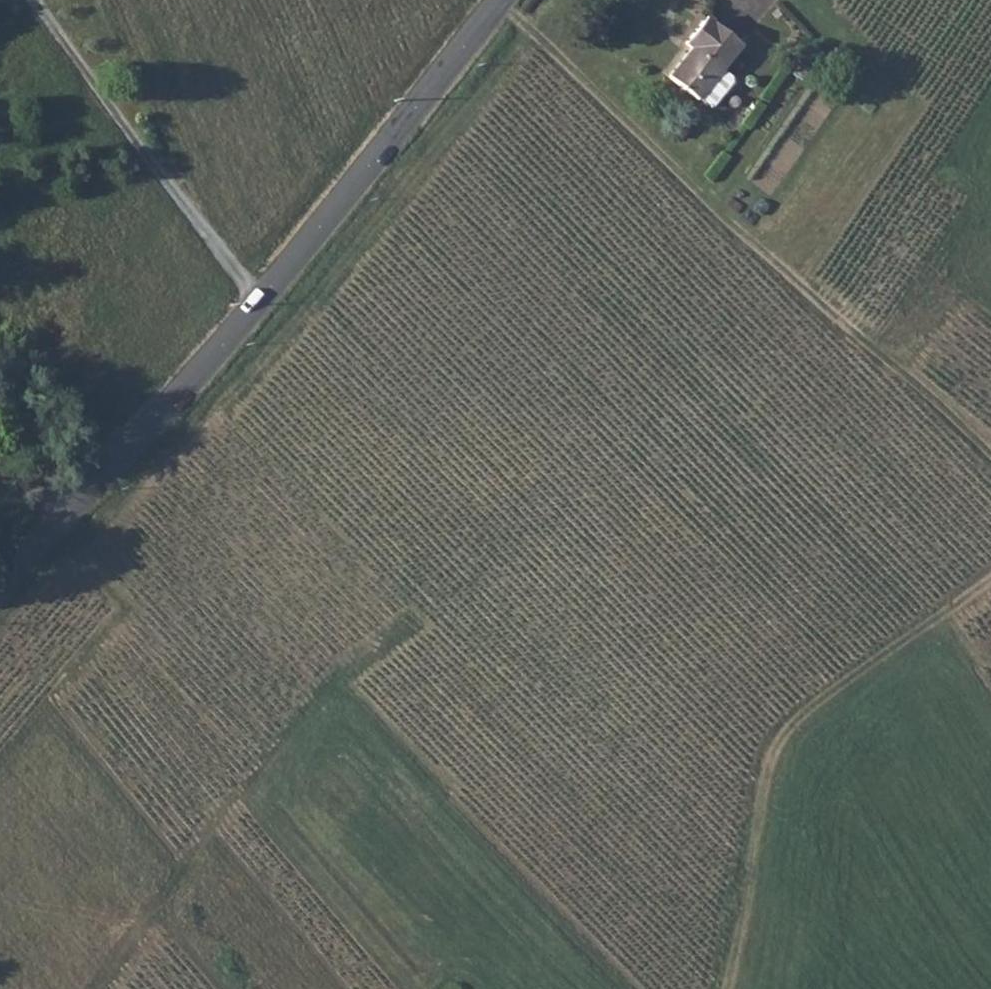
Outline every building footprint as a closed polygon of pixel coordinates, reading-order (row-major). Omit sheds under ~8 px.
[(682,41),(688,48),(666,75),(694,97),(696,95),(708,104),(725,83),(725,78),(715,71),(736,44),(702,16),(682,41)]
